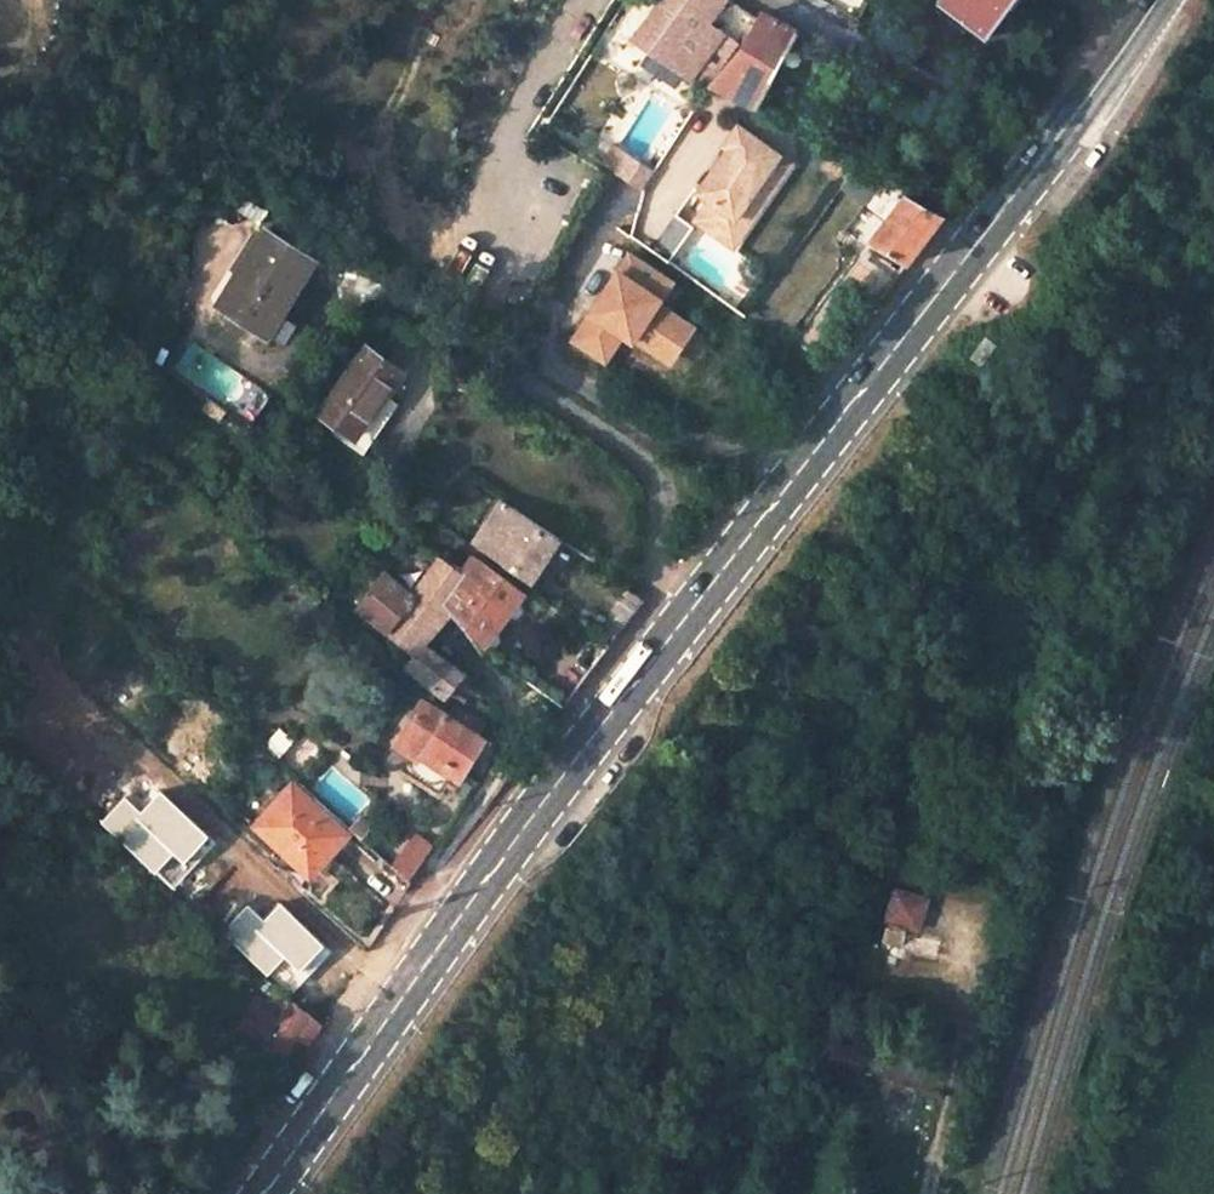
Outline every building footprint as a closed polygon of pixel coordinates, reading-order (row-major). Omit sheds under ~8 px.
[(575,1),(585,13),(598,0),(576,0),(575,1)] [(720,30),(707,20),(721,0),(666,0),(634,41),(688,76),(720,30)] [(936,2),(985,38),(1013,0),(937,0),(936,2)] [(756,113),(800,31),(761,12),(757,17),(707,86),(756,113)] [(732,254),(790,164),(728,125),(691,183),(670,169),(631,229),(672,254),(690,227),(732,254)] [(852,165),(836,190),(864,205),(880,181),(852,165)] [(243,180),(234,192),(266,212),(274,200),(243,180)] [(871,242),(905,262),(942,215),(907,196),(871,242)] [(263,231),(256,227),(230,269),(237,273),(263,231)] [(237,273),(218,305),(268,337),(313,262),(263,231),(237,273)] [(622,252),(561,344),(598,368),(615,343),(660,372),(688,329),(652,305),(668,282),(622,252)] [(998,343),(987,335),(970,356),(982,364),(998,343)] [(400,372),(366,347),(322,411),(356,436),(400,372)] [(502,500),(474,542),(534,582),(561,538),(502,500)] [(474,557),(460,575),(441,602),(447,608),(449,610),(453,615),(467,630),(482,649),(483,650),(525,591),(474,557)] [(421,640),(447,608),(441,602),(460,575),(439,560),(415,595),(386,632),(415,655),(426,643),(421,640)] [(356,609),(386,632),(415,595),(385,573),(356,609)] [(643,601),(625,589),(597,626),(614,637),(643,601)] [(426,643),(428,645),(453,615),(449,610),(447,608),(421,640),(426,643)] [(428,645),(426,643),(415,655),(405,666),(445,698),(447,695),(451,691),(465,672),(428,645)] [(592,667),(563,648),(539,681),(566,701),(592,667)] [(428,695),(424,701),(447,716),(451,710),(428,695)] [(424,701),(398,744),(411,751),(400,768),(440,793),(452,772),(463,778),(468,770),(487,737),(479,732),(483,727),(453,707),(451,710),(447,716),(424,701)] [(345,834),(290,786),(255,827),(283,851),(288,845),(314,868),(345,834)] [(404,831),(381,856),(409,881),(429,852),(404,831)] [(927,901),(896,891),(887,920),(918,930),(927,901)] [(320,1023),(278,985),(270,993),(287,1009),(278,1021),(257,1007),(242,1030),(284,1055),(297,1036),(308,1042),(320,1023)]
